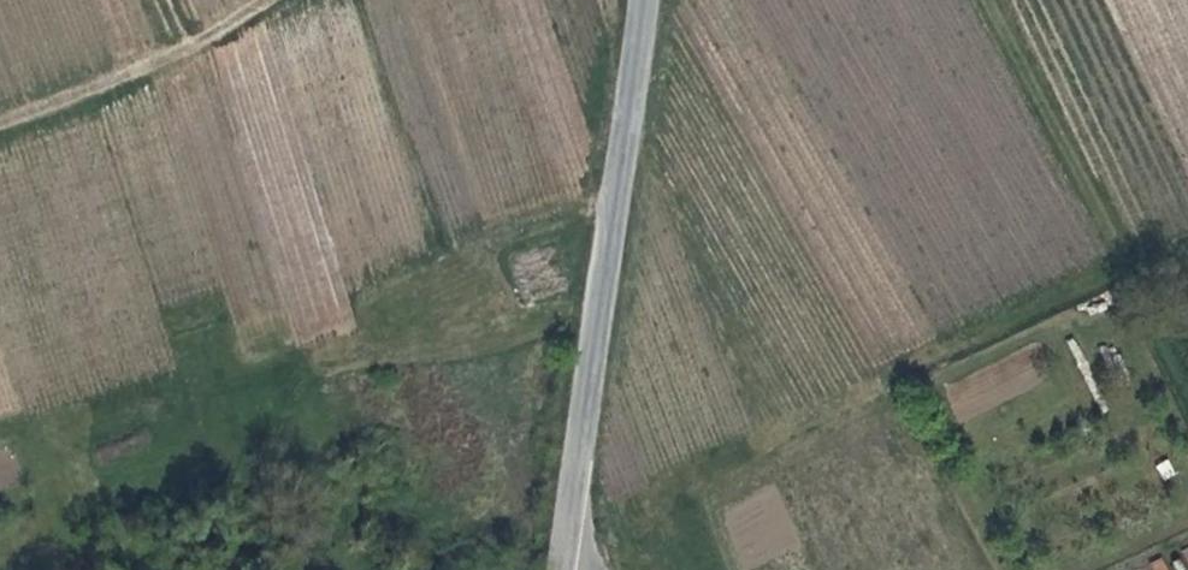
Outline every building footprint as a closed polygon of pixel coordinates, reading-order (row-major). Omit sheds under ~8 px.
[(1148,569),(1169,569),(1158,558),(1147,569),(1148,569)]
